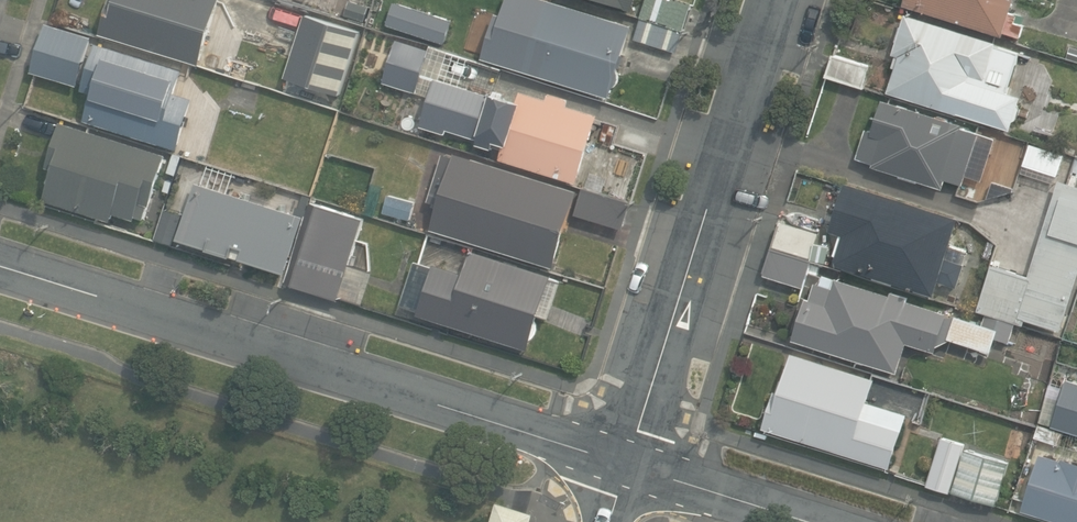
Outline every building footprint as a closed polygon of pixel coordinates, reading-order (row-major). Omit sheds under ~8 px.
[(98,34),(199,65),(219,0),(109,0),(98,34)] [(370,6),(353,0),(350,0),(345,14),(365,21),(370,6)] [(481,58),(609,97),(611,87),(617,84),(620,76),(617,70),(633,25),(553,0),(506,0),(502,14),(496,12),(481,58)] [(632,9),(635,0),(603,0),(632,9)] [(682,30),(691,1),(686,0),(646,0),(640,17),(682,30)] [(903,4),(1002,36),(1004,32),(1020,37),(1024,24),(1016,21),(1018,14),(1010,11),(1013,0),(905,0),(903,4)] [(386,23),(444,43),(452,21),(394,1),(386,23)] [(360,30),(304,13),(284,77),(341,95),(360,30)] [(895,67),(886,92),(1010,130),(1013,121),(1017,117),(1019,113),(1019,108),(1018,105),(1020,96),(1007,93),(1019,52),(996,45),(996,41),(905,13),(892,54),(895,55),(892,66),(895,67)] [(682,30),(640,17),(634,38),(676,51),(682,30)] [(77,85),(92,36),(46,23),(31,72),(77,85)] [(576,182),(598,115),(566,105),(569,98),(549,91),(547,100),(520,91),(517,100),(505,97),(507,91),(496,88),(502,68),(430,44),(429,48),(396,38),(384,82),(429,96),(420,125),(446,134),(447,129),(477,139),(476,143),(492,148),(494,142),(504,145),(500,158),(576,182)] [(174,92),(181,68),(96,42),(82,89),(92,92),(84,120),(178,149),(192,97),(174,92)] [(871,64),(832,53),(825,76),(864,88),(871,64)] [(882,98),(872,129),(866,127),(856,158),(872,163),(871,166),(942,189),(945,179),(962,185),(966,174),(982,180),(995,138),(962,128),(963,124),(882,98)] [(166,153),(61,121),(46,165),(52,167),(44,199),(111,221),(113,212),(134,219),(135,216),(145,220),(166,153)] [(427,201),(437,204),(430,229),(554,267),(578,190),(454,151),(453,155),(443,152),(427,201)] [(992,264),(977,310),(985,313),(1015,322),(1024,325),(1026,319),(1060,330),(1076,277),(1076,185),(1059,179),(1028,275),(992,264)] [(206,247),(206,249),(285,272),(303,215),(195,181),(177,238),(206,247)] [(836,254),(833,263),(934,296),(939,280),(956,286),(967,252),(949,246),(959,218),(845,181),(828,231),(840,235),(834,253),(836,254)] [(631,201),(583,187),(574,215),(623,229),(631,201)] [(388,194),(383,212),(410,219),(415,201),(388,194)] [(310,201),(285,282),(337,300),(363,218),(310,201)] [(779,220),(771,246),(812,259),(824,262),(829,246),(816,242),(819,232),(779,220)] [(812,259),(771,246),(763,275),(804,287),(812,259)] [(418,310),(417,314),(528,348),(530,340),(535,335),(538,328),(536,320),(537,315),(549,319),(561,280),(552,276),(552,274),(471,249),(462,272),(434,263),(433,265),(414,260),(399,304),(418,310)] [(935,352),(948,312),(907,299),(909,295),(891,290),(889,294),(823,274),(820,282),(814,280),(809,297),(805,296),(791,339),(897,373),(907,343),(935,352)] [(1015,322),(985,313),(982,323),(955,314),(947,338),(989,352),(995,337),(1009,342),(1015,322)] [(867,405),(875,379),(872,378),(874,373),(793,347),(778,392),(774,391),(762,427),(888,468),(902,426),(900,426),(903,416),(867,405)] [(1076,433),(1076,382),(1065,379),(1060,395),(1048,392),(1039,421),(1076,433)] [(926,485),(950,492),(965,443),(942,436),(926,485)] [(966,448),(953,491),(996,505),(1009,462),(966,448)] [(1022,509),(1064,521),(1076,521),(1076,462),(1062,457),(1061,460),(1039,453),(1022,509)] [(490,521),(532,521),(534,514),(496,502),(495,506),(490,521)]
